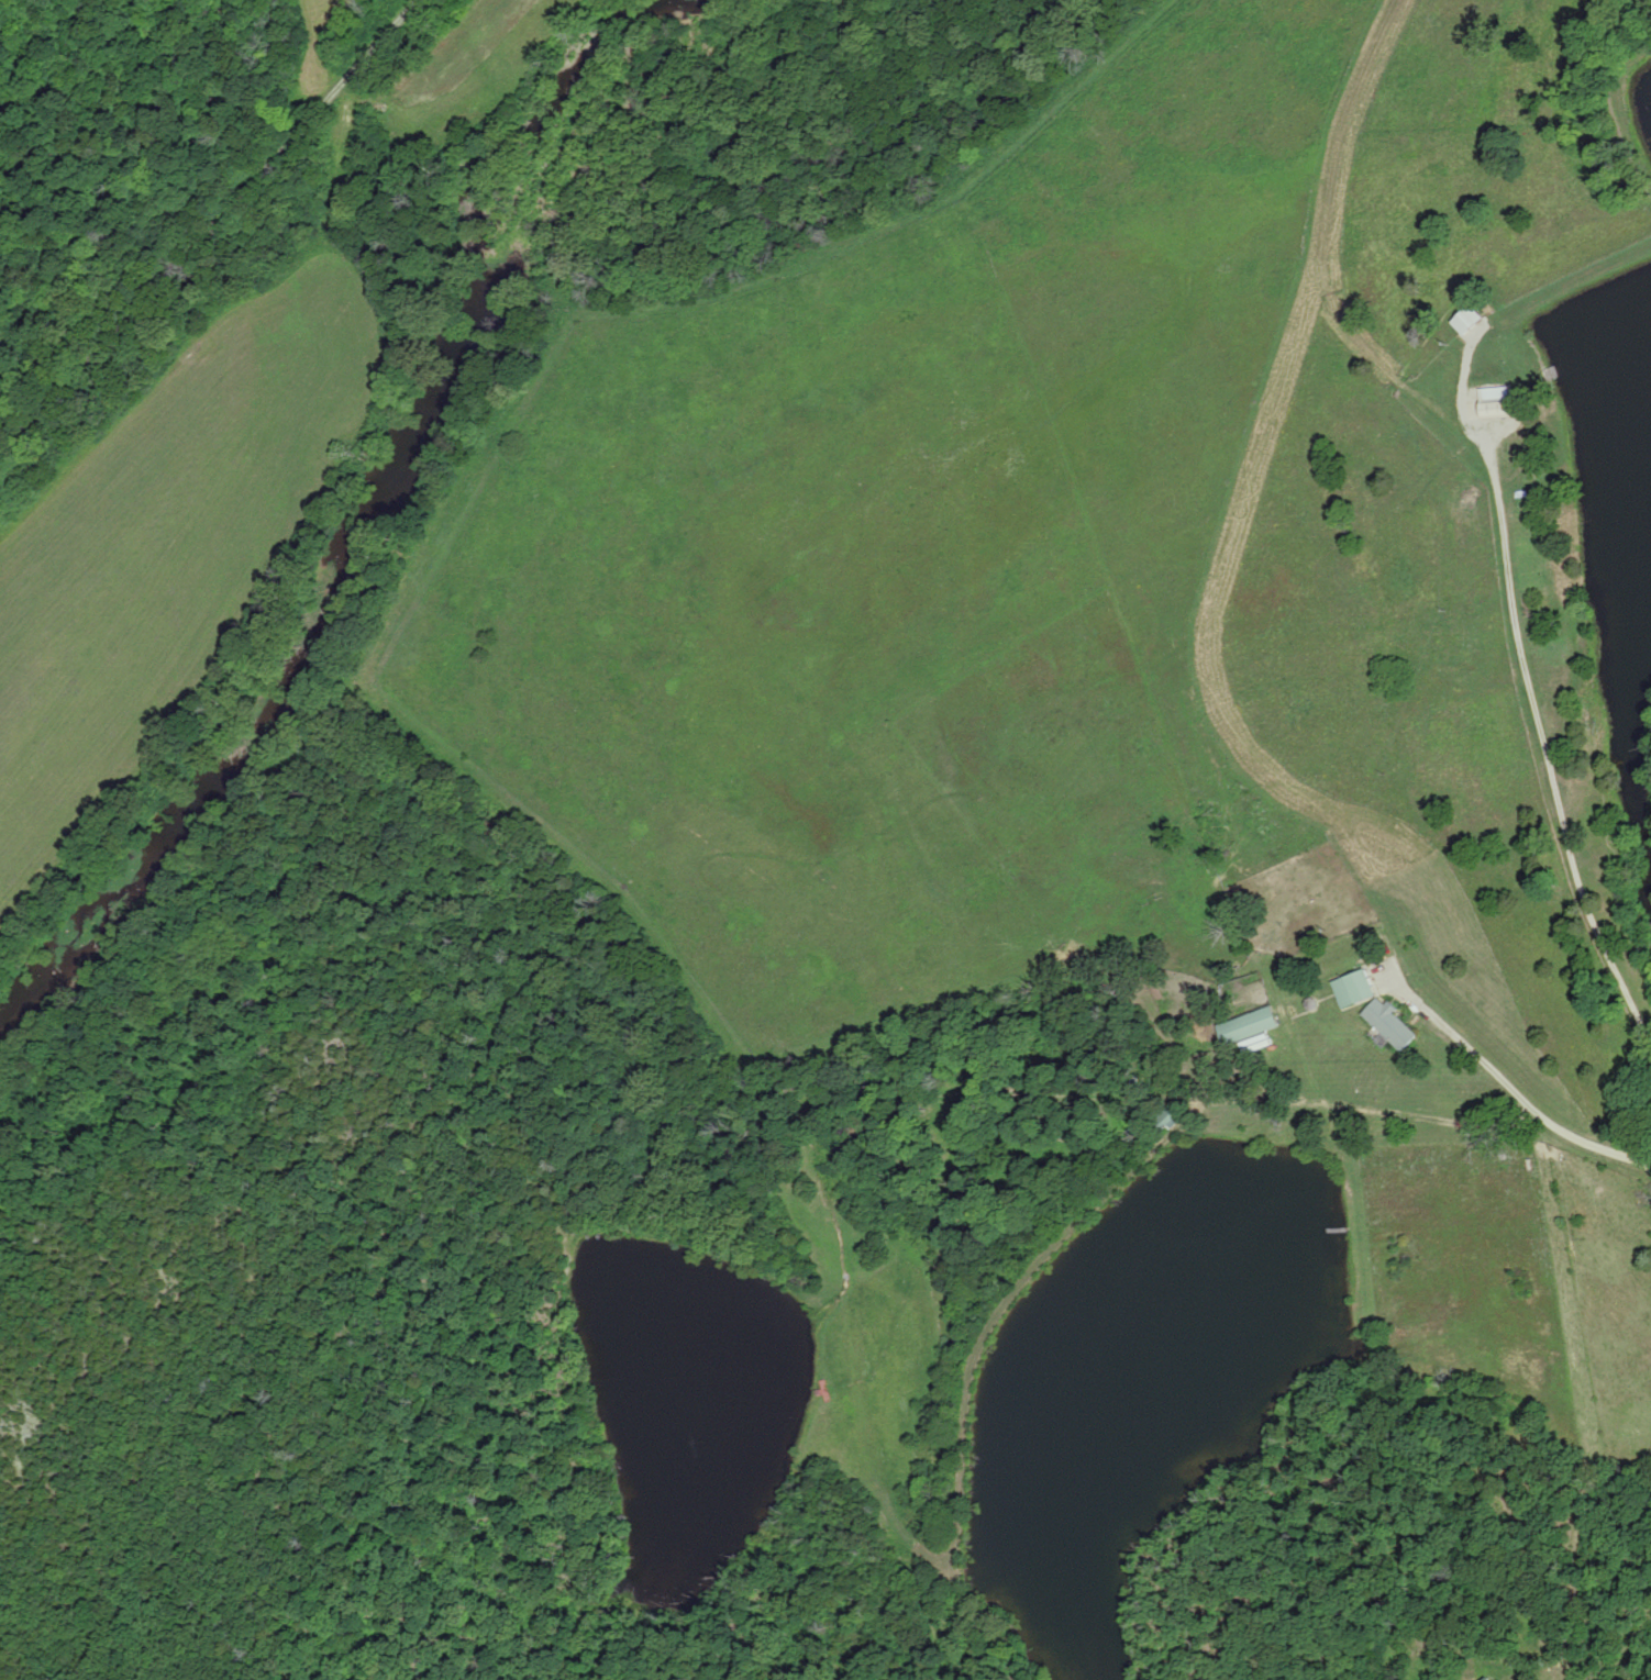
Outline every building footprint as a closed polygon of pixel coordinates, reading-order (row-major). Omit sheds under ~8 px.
[(1479,391),(1483,420),(1513,416),(1509,386),(1479,391)] [(1333,984),(1342,1010),(1376,997),(1366,971),(1333,984)] [(1402,1053),(1418,1036),(1378,999),(1363,1016),(1402,1053)] [(1226,1048),(1280,1028),(1273,1008),(1219,1027),(1226,1048)] [(1159,1120),(1163,1127),(1176,1121),(1172,1114),(1159,1120)]
